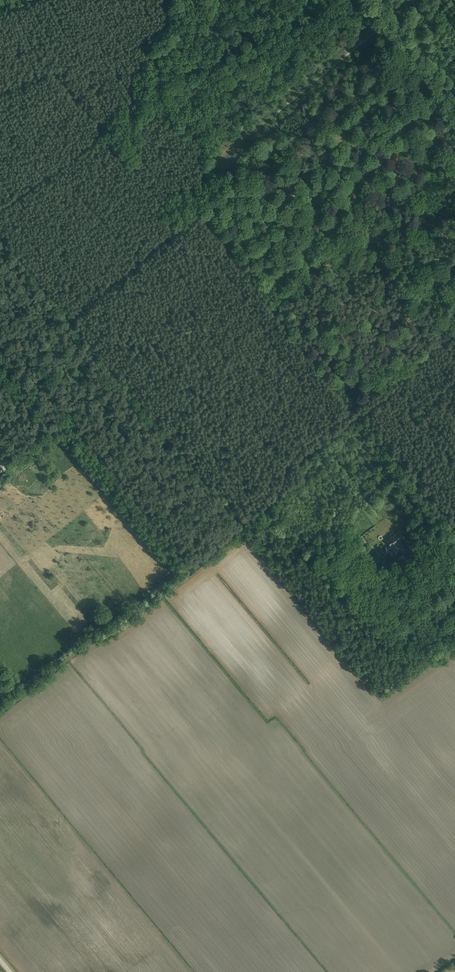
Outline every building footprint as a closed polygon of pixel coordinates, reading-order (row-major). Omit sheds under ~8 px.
[(4,473),(12,466),(1,454),(0,455),(0,468),(4,473)] [(387,544),(391,549),(394,546),(395,547),(401,542),(401,541),(404,539),(401,534),(397,537),(397,536),(390,541),(391,542),(387,544)] [(395,551),(390,555),(393,560),(399,556),(395,551)] [(403,557),(398,561),(406,571),(411,567),(408,563),(409,562),(407,560),(407,561),(403,557)] [(23,706),(32,699),(30,696),(20,703),(23,706)]
